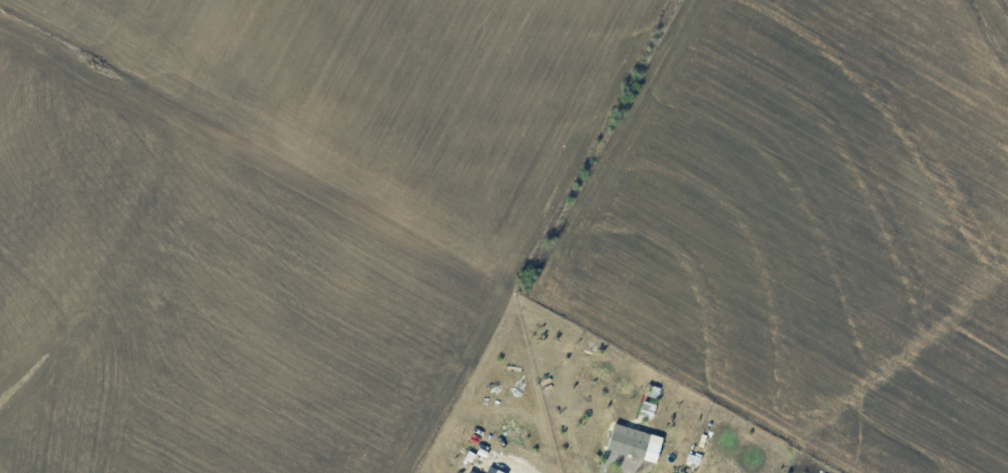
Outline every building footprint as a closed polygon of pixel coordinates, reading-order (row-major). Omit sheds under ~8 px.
[(646,458),(654,433),(617,422),(609,446),(646,458)]
